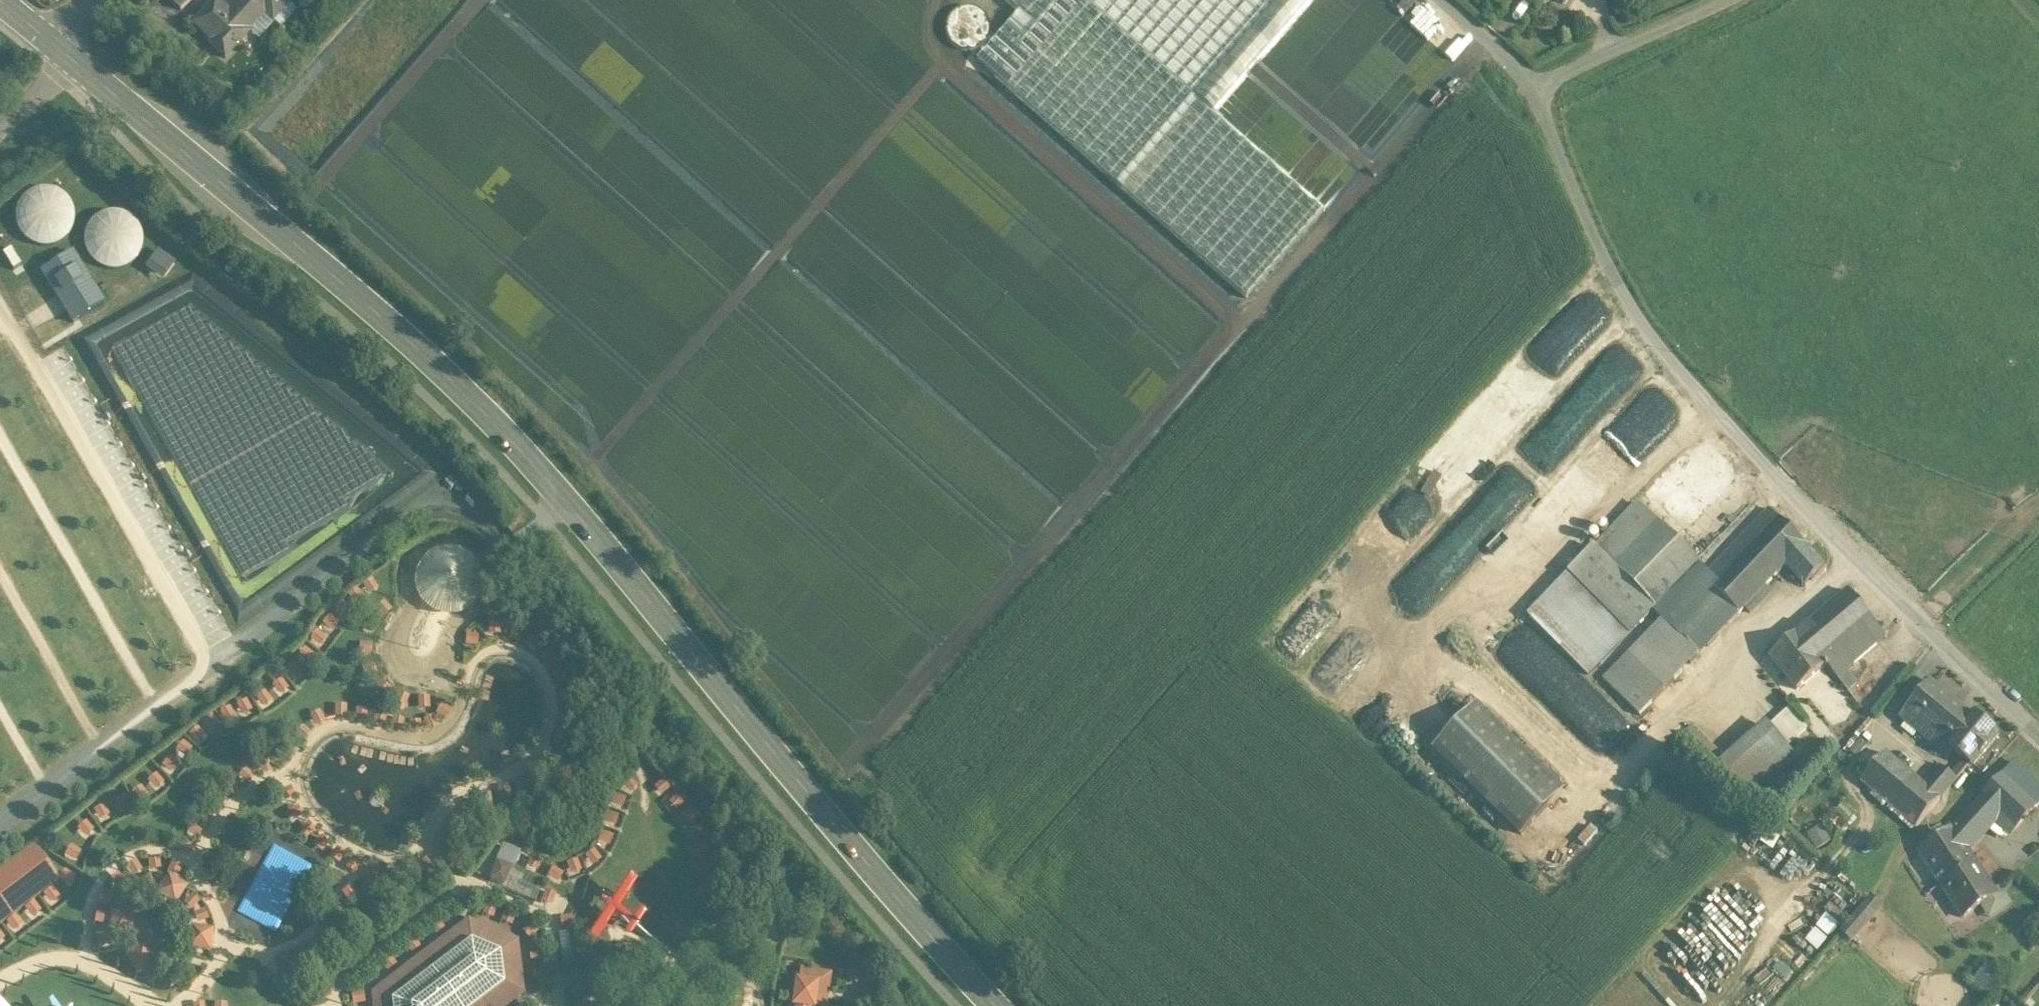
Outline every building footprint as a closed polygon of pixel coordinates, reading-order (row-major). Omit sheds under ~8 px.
[(229,11),(218,0),(215,0),(194,23),(213,40),(210,43),(225,57),(250,30),(248,29),(264,11),(273,19),(289,2),(287,0),(239,0),(229,11)] [(1451,63),(1380,0),(1058,0),(1020,44),(1002,28),(975,58),(1247,296),(1451,63)] [(983,41),(986,8),(951,6),(949,39),(983,41)] [(1636,501),(1572,567),(1593,588),(1616,564),(1601,549),(1642,507),(1636,501)] [(1698,561),(1642,507),(1601,549),(1616,564),(1593,588),(1632,627),(1653,607),(1698,561)] [(1709,569),(1703,575),(1712,584),(1779,516),(1770,507),(1709,569)] [(1779,516),(1712,584),(1728,600),(1739,610),(1775,574),(1806,543),(1779,516)] [(441,622),(487,588),(453,540),(406,574),(441,622)] [(1806,543),(1775,574),(1785,584),(1795,574),(1805,584),(1822,567),(1806,543)] [(1698,561),(1653,607),(1662,617),(1703,575),(1709,569),(1699,560),(1698,561)] [(1572,567),(1528,612),(1588,672),(1632,627),(1593,588),(1572,567)] [(1703,575),(1663,616),(1689,640),(1728,600),(1712,584),(1703,575)] [(1848,589),(1799,629),(1827,661),(1838,675),(1847,667),(1885,635),(1848,589)] [(1728,600),(1689,640),(1700,651),(1739,610),(1728,600)] [(457,668),(435,610),(381,630),(403,688),(457,668)] [(1662,617),(1629,650),(1665,686),(1700,651),(1689,640),(1663,616),(1662,617)] [(1799,629),(1769,654),(1796,686),(1827,661),(1799,629)] [(1665,686),(1629,650),(1603,676),(1639,712),(1665,686)] [(1858,679),(1847,667),(1838,675),(1848,687),(1858,679)] [(1971,713),(1931,680),(1902,715),(1942,748),(1946,752),(1952,745),(1948,741),(1971,713)] [(1563,789),(1477,705),(1436,748),(1521,832),(1563,789)] [(1788,705),(1768,723),(1786,743),(1806,726),(1788,705)] [(1997,733),(1972,712),(1971,713),(1948,741),(1952,745),(1970,760),(1973,762),(1997,733)] [(1716,732),(1703,715),(1690,725),(1703,742),(1716,732)] [(1765,720),(1703,773),(1733,801),(1792,750),(1786,743),(1768,723),(1765,720)] [(1946,752),(1942,748),(1918,777),(1940,796),(1970,760),(1952,745),(1946,752)] [(1918,777),(1885,749),(1861,778),(1916,825),(1940,796),(1918,777)] [(2021,765),(2009,779),(2036,804),(2038,800),(2038,782),(2021,765)] [(2003,774),(1979,800),(1996,817),(2011,830),(2036,804),(2009,779),(2003,774)] [(1979,800),(1955,826),(1968,846),(1996,817),(1979,800)] [(1859,810),(1859,812),(1859,814),(1861,816),(1862,817),(1865,818),(1867,817),(1869,816),(1870,814),(1871,812),(1870,810),(1869,808),(1867,807),(1865,806),(1862,807),(1861,808),(1859,810)] [(1870,819),(1869,822),(1870,824),(1871,826),(1873,827),(1875,827),(1878,827),(1879,826),(1881,824),(1881,822),(1881,819),(1879,818),(1878,816),(1875,816),(1873,816),(1871,818),(1870,819)] [(1955,826),(1919,851),(1940,882),(1977,859),(1968,846),(1955,826)] [(229,916),(228,925),(261,942),(265,935),(276,937),(280,928),(293,930),(302,913),(304,900),(307,895),(310,883),(321,861),(322,854),(284,833),(275,832),(260,861),(248,858),(231,889),(229,899),(236,903),(229,916)] [(502,842),(488,879),(506,885),(519,848),(502,842)] [(0,870),(0,925),(60,881),(34,844),(0,870)] [(1977,859),(1940,882),(1961,914),(1998,891),(1977,859)] [(503,887),(535,901),(543,882),(511,868),(503,887)] [(160,881),(187,954),(213,945),(187,872),(160,881)] [(612,916),(626,925),(640,904),(627,895),(634,885),(625,879),(586,937),(594,943),(612,916)] [(1839,926),(1853,939),(1885,903),(1871,891),(1839,926)] [(455,912),(452,911),(439,921),(437,918),(434,917),(428,922),(427,925),(430,928),(415,939),(413,936),(410,936),(404,940),(404,943),(406,946),(391,957),(389,954),(386,954),(380,959),(380,961),(382,964),(369,974),(369,977),(377,989),(371,993),(372,1005),(526,1005),(520,999),(525,994),(519,939),(468,918),(462,922),(455,912)] [(128,952),(131,970),(155,967),(152,948),(128,952)] [(1986,961),(1973,975),(1988,989),(2001,975),(1986,961)] [(812,1005),(823,1005),(827,1005),(832,971),(796,966),(791,1005),(812,1005)]
